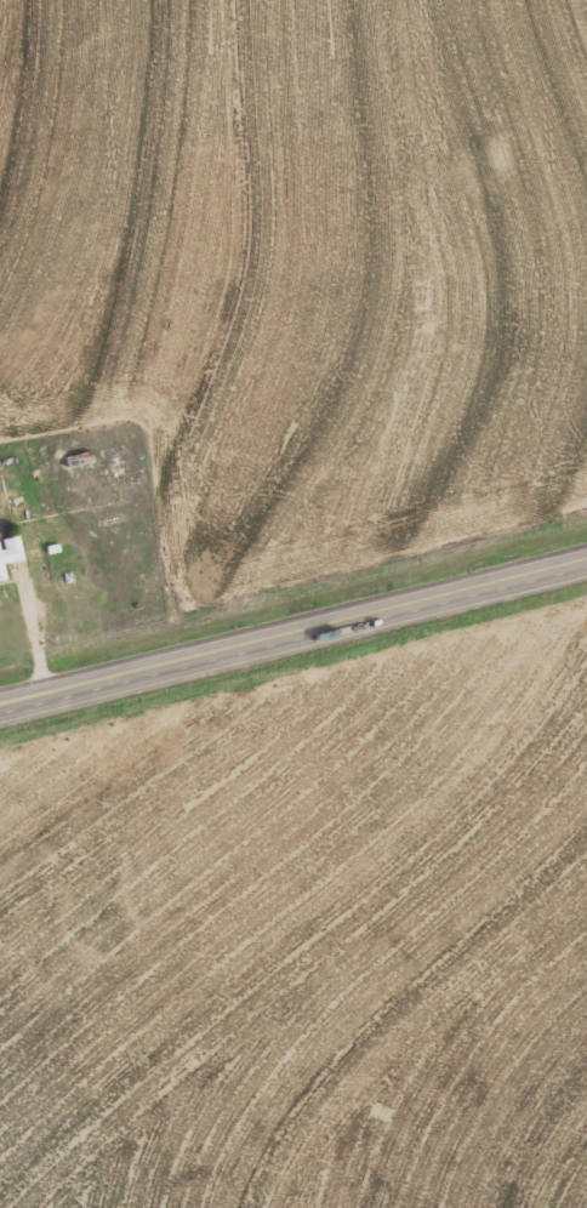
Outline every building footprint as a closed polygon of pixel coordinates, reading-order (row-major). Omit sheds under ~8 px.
[(17,535),(0,538),(0,579),(3,578),(0,562),(22,558),(17,535)]
